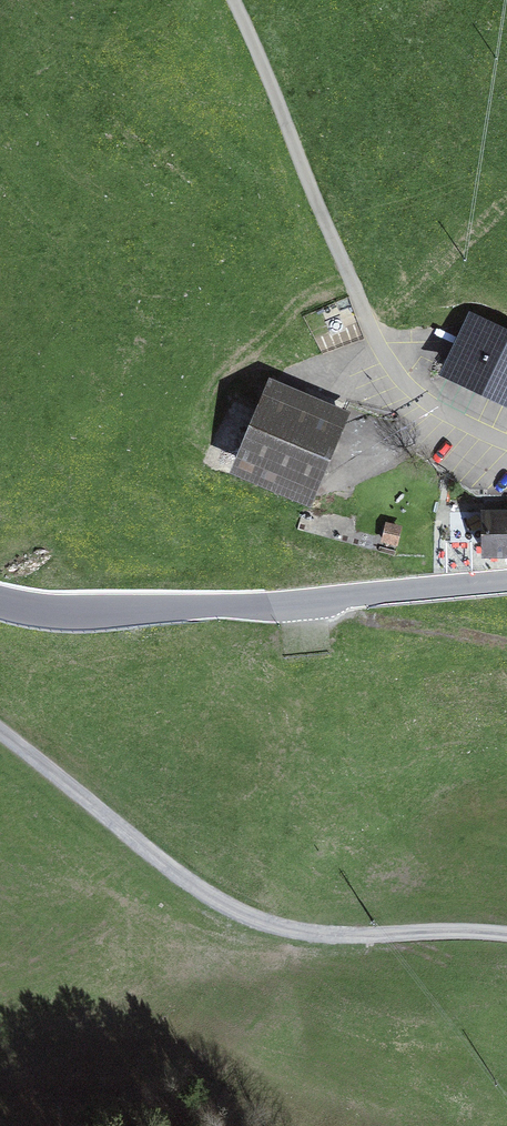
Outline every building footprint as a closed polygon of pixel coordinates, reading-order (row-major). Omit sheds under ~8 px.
[(461,325),(455,339),(438,379),(506,408),(506,344),(461,325)] [(324,406),(264,384),(232,469),(315,500),(347,415),(324,406)] [(478,508),(479,552),(506,551),(506,507),(478,508)] [(402,527),(384,522),(380,541),(397,545),(402,527)] [(434,546),(434,573),(476,572),(476,545),(434,546)]
